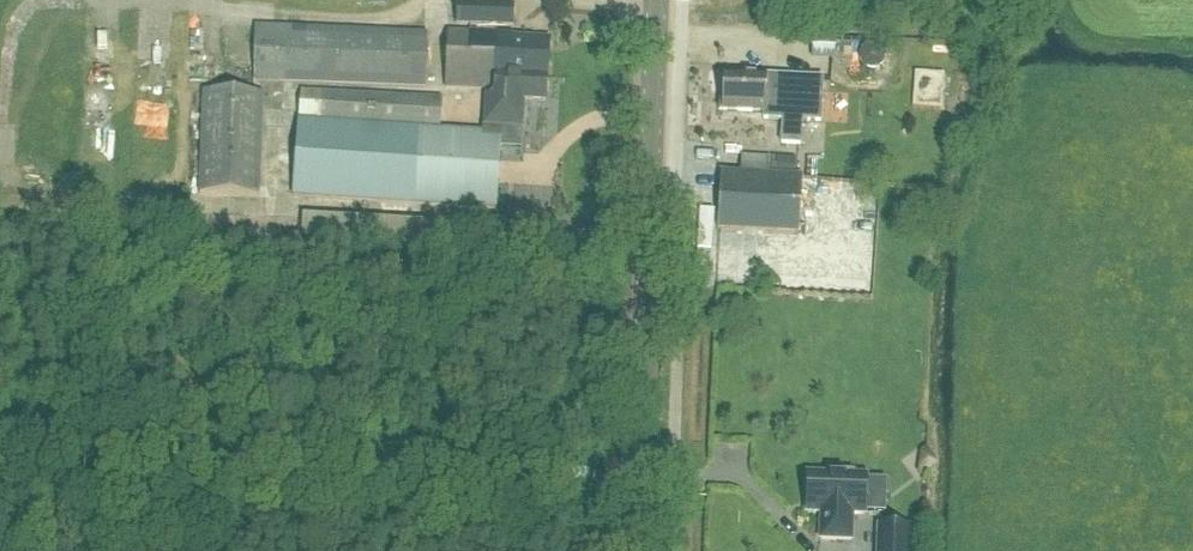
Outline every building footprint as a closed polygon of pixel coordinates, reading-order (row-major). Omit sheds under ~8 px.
[(512,28),(513,6),(456,3),(455,26),(512,28)] [(425,35),(255,29),(253,81),(423,87),(425,35)] [(548,40),(517,38),(512,38),(512,35),(447,32),(444,88),(493,90),(492,98),(484,98),(482,133),(499,134),(499,128),(521,129),(522,121),(525,120),(526,110),(522,109),(523,101),(545,101),(548,40)] [(859,55),(859,58),(859,60),(859,62),(860,64),(861,66),(863,67),(864,68),(866,69),(868,70),(870,70),(873,70),(875,70),(877,69),(879,68),(880,67),(882,65),(883,64),(884,62),(884,60),(884,58),(884,55),(884,53),(883,51),(882,50),(880,48),(879,47),(877,46),(875,45),(873,45),(870,45),(868,45),(866,46),(864,47),(863,48),(861,50),(860,51),(859,53),(859,55)] [(145,65),(144,135),(179,135),(180,66),(145,65)] [(937,110),(941,78),(912,75),(910,107),(937,110)] [(762,120),(781,121),(782,96),(784,96),(787,79),(723,76),(722,112),(762,114),(762,120)] [(782,96),(781,121),(780,145),(799,146),(801,122),(819,123),(822,81),(787,79),(784,96),(782,96)] [(499,134),(482,133),(439,130),(441,100),(300,91),(293,197),(494,211),(499,134)] [(202,93),(198,195),(259,197),(263,95),(202,93)] [(770,176),(794,178),(795,162),(771,160),(770,176)] [(819,206),(799,205),(800,179),(720,174),(716,231),(797,236),(797,230),(817,231),(819,206)] [(831,477),(808,476),(806,514),(821,515),(820,541),(851,542),(852,516),(864,516),(865,478),(853,477),(853,474),(831,473),(831,477)] [(878,530),(877,550),(908,550),(909,531),(878,530)]
